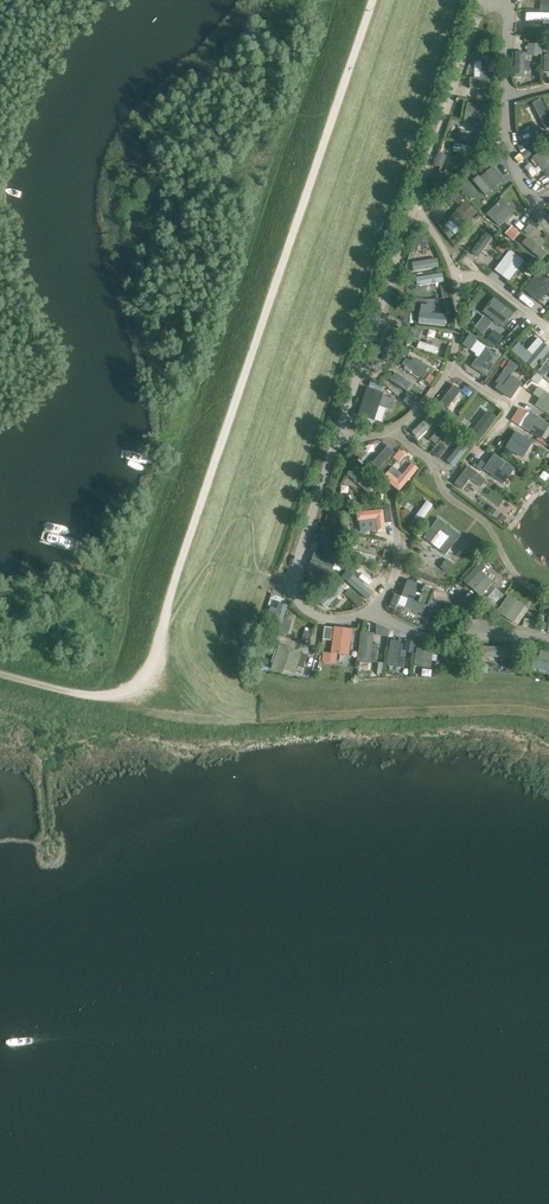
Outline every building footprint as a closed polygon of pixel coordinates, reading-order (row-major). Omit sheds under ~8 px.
[(541,11),(548,11),(548,1),(541,1),(541,11)] [(526,22),(543,22),(543,24),(548,24),(548,22),(548,13),(527,13),(526,22)] [(528,43),(527,55),(542,57),(543,45),(528,43)] [(516,52),(515,78),(525,78),(525,69),(530,70),(530,61),(525,61),(526,52),(516,52)] [(470,88),(490,89),(491,61),(482,61),(482,78),(470,78),(470,88)] [(478,92),(477,101),(490,101),(490,92),(478,92)] [(546,130),(548,128),(548,115),(541,99),(532,103),(546,130)] [(468,103),(464,121),(485,126),(489,107),(468,103)] [(477,129),(474,144),(485,146),(487,135),(484,135),(485,130),(477,129)] [(461,130),(460,140),(469,142),(471,132),(461,130)] [(536,134),(537,136),(541,146),(548,142),(548,138),(545,130),(536,134)] [(455,143),(453,151),(475,155),(476,148),(455,143)] [(528,149),(521,154),(526,160),(532,155),(528,149)] [(532,158),(533,159),(538,165),(538,166),(547,177),(548,176),(548,155),(545,150),(540,154),(539,153),(532,158)] [(440,153),(435,165),(442,168),(447,155),(440,153)] [(479,176),(473,180),(486,195),(492,190),(504,180),(493,167),(487,172),(481,177),(480,178),(479,176)] [(456,190),(450,196),(459,204),(464,198),(456,190)] [(500,227),(516,211),(503,198),(487,215),(500,227)] [(464,202),(449,220),(462,230),(477,213),(464,202)] [(529,224),(524,231),(530,236),(536,230),(529,224)] [(512,226),(506,234),(514,241),(520,233),(512,226)] [(493,238),(486,232),(471,252),(479,258),(493,238)] [(416,233),(412,250),(418,251),(420,245),(427,247),(430,237),(416,233)] [(542,259),(547,253),(528,237),(522,244),(542,259)] [(500,244),(495,250),(502,255),(507,248),(500,244)] [(511,250),(495,270),(509,281),(524,261),(511,250)] [(414,272),(439,267),(438,259),(412,263),(414,272)] [(529,264),(524,270),(531,276),(536,270),(529,264)] [(443,273),(416,277),(417,287),(444,282),(443,273)] [(539,273),(525,290),(539,301),(548,288),(548,281),(539,273)] [(447,285),(441,287),(443,298),(449,297),(447,285)] [(495,297),(483,312),(495,321),(499,325),(503,328),(515,313),(495,297)] [(420,324),(442,326),(442,319),(421,317),(421,319),(420,324)] [(413,327),(410,337),(419,340),(422,330),(413,327)] [(495,330),(487,341),(496,347),(504,337),(495,330)] [(472,334),(466,343),(474,348),(480,340),(472,334)] [(437,347),(418,341),(416,348),(435,354),(437,347)] [(522,343),(514,348),(520,357),(527,353),(522,343)] [(548,350),(542,344),(526,363),(533,368),(548,350)] [(380,345),(378,351),(395,357),(397,350),(380,345)] [(405,348),(402,355),(409,357),(412,349),(405,346),(405,348)] [(487,377),(501,357),(485,347),(472,367),(487,377)] [(406,359),(403,364),(424,379),(428,373),(426,372),(430,367),(414,357),(411,362),(406,359)] [(506,369),(497,381),(504,386),(517,366),(518,365),(511,361),(510,362),(505,360),(501,366),(506,369)] [(372,367),(369,377),(378,380),(382,370),(372,367)] [(396,374),(391,381),(407,392),(412,384),(396,374)] [(430,374),(425,380),(431,384),(435,378),(430,374)] [(541,375),(533,377),(536,385),(540,384),(543,380),(541,375)] [(372,381),(370,386),(383,391),(385,385),(372,381)] [(445,411),(462,391),(454,385),(438,406),(445,411)] [(368,388),(358,415),(375,421),(375,420),(378,413),(380,406),(387,409),(391,410),(395,399),(384,395),(385,393),(368,388)] [(544,392),(536,405),(548,414),(548,394),(544,392)] [(448,409),(444,415),(454,423),(458,417),(448,409)] [(488,411),(471,434),(479,440),(497,417),(488,411)] [(522,427),(541,439),(548,426),(548,424),(532,413),(522,427)] [(437,421),(432,415),(413,431),(419,437),(437,421)] [(460,415),(454,423),(459,427),(465,419),(466,418),(460,415)] [(443,423),(430,440),(436,444),(449,427),(443,423)] [(517,433),(509,448),(523,456),(531,441),(517,433)] [(461,444),(447,461),(454,467),(468,449),(470,451),(477,441),(470,435),(462,445),(461,444)] [(440,444),(433,453),(439,459),(447,449),(440,444)] [(359,446),(353,452),(362,460),(367,453),(359,446)] [(388,446),(370,466),(377,472),(395,452),(388,446)] [(538,446),(535,452),(543,456),(546,450),(538,446)] [(400,450),(394,458),(399,463),(406,455),(400,450)] [(504,484),(515,468),(494,454),(487,464),(481,460),(476,467),(483,472),(484,470),(504,484)] [(388,472),(384,478),(399,491),(414,474),(419,468),(413,464),(408,469),(403,475),(399,480),(389,472),(388,472)] [(481,487),(486,480),(468,466),(455,484),(463,490),(471,479),(481,487)] [(347,474),(369,494),(376,486),(354,467),(347,474)] [(349,494),(342,498),(343,500),(346,507),(353,504),(349,494)] [(427,501),(415,518),(421,522),(433,505),(427,501)] [(491,505),(486,511),(493,516),(497,510),(497,509),(491,505)] [(408,509),(401,511),(403,523),(410,521),(408,509)] [(384,510),(357,513),(358,521),(359,521),(361,532),(378,531),(378,532),(386,531),(384,510)] [(496,519),(503,524),(507,517),(501,512),(501,513),(496,519)] [(438,518),(424,537),(446,554),(461,535),(438,518)] [(341,554),(341,528),(332,528),(332,554),(341,554)] [(312,541),(310,548),(318,551),(320,544),(312,541)] [(353,549),(351,556),(372,562),(374,556),(353,549)] [(385,549),(383,557),(390,559),(392,551),(385,549)] [(315,552),(309,569),(320,573),(331,577),(334,569),(337,560),(315,552)] [(447,558),(440,567),(448,573),(449,573),(454,566),(455,564),(447,558)] [(349,561),(346,570),(357,575),(360,566),(349,561)] [(480,570),(468,584),(481,596),(494,582),(480,570)] [(349,581),(365,596),(369,591),(354,576),(349,581)] [(408,580),(402,597),(408,599),(426,606),(430,607),(436,590),(408,580)] [(345,590),(338,583),(320,603),(326,609),(345,590)] [(347,591),(345,594),(351,600),(359,608),(365,601),(357,594),(350,588),(347,591)] [(394,593),(389,607),(396,609),(401,596),(394,593)] [(508,595),(498,612),(514,622),(525,606),(508,595)] [(484,598),(480,604),(490,613),(497,605),(495,603),(488,598),(486,596),(484,598)] [(276,624),(283,626),(289,607),(282,605),(276,624)] [(433,611),(430,620),(437,623),(441,614),(433,611)] [(353,629),(335,627),(331,653),(324,652),(323,661),(336,663),(338,654),(349,656),(353,629)] [(325,627),(324,639),(332,640),(333,628),(325,627)] [(363,632),(361,662),(371,663),(371,662),(377,663),(378,646),(373,646),(373,644),(374,633),(363,632)] [(406,639),(404,652),(415,654),(417,641),(406,639)] [(388,665),(396,666),(400,641),(391,640),(388,665)] [(284,670),(296,674),(303,652),(280,645),(272,669),(283,673),(284,670)] [(482,657),(513,658),(513,648),(483,647),(482,657)] [(431,668),(433,651),(416,648),(414,666),(431,668)] [(541,650),(538,660),(548,662),(548,653),(541,650)] [(448,651),(447,661),(457,662),(458,653),(448,651)] [(507,661),(507,673),(519,674),(519,661),(507,661)] [(478,664),(478,673),(489,673),(489,664),(478,664)]
